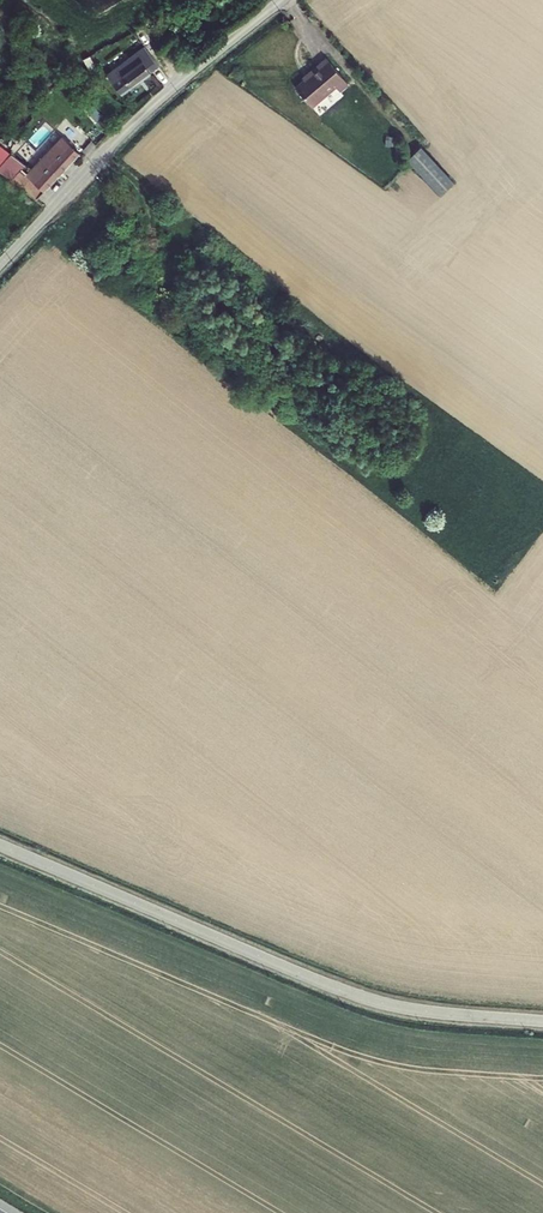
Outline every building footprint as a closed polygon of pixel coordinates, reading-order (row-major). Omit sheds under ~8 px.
[(341,87),(348,81),(325,56),(308,70),(310,73),(295,86),(312,105),(337,83),(341,87)] [(122,99),(160,75),(152,65),(146,69),(139,58),(108,78),(122,99)] [(11,153),(0,168),(0,171),(35,199),(80,154),(63,138),(27,173),(23,170),(26,166),(11,153)] [(449,181),(416,144),(402,156),(435,194),(449,181)]
